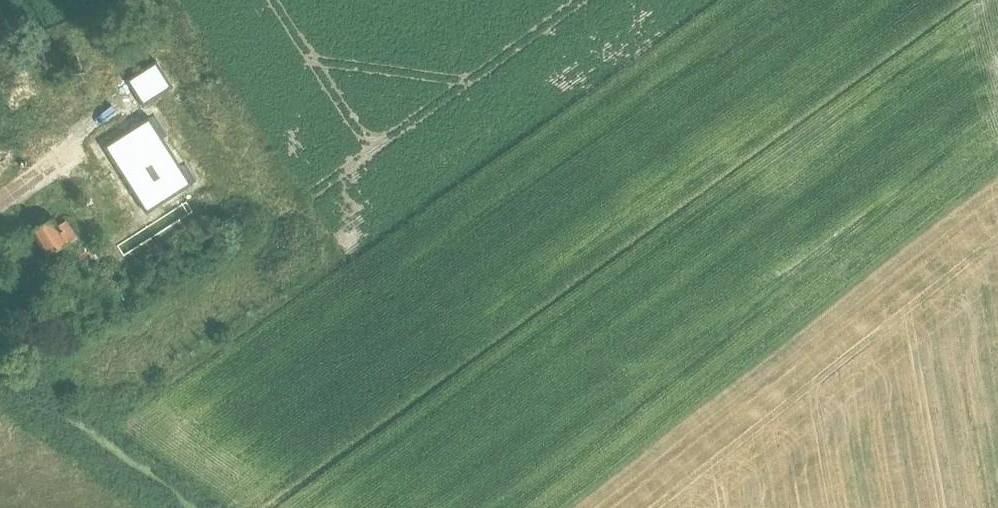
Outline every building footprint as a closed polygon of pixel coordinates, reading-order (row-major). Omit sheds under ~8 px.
[(126,82),(142,107),(172,88),(156,63),(126,82)] [(180,166),(163,138),(150,117),(103,147),(147,214),(193,185),(180,166)] [(32,231),(48,257),(77,239),(66,221),(57,226),(52,219),(32,231)] [(244,270),(240,264),(230,270),(234,276),(244,270)]
